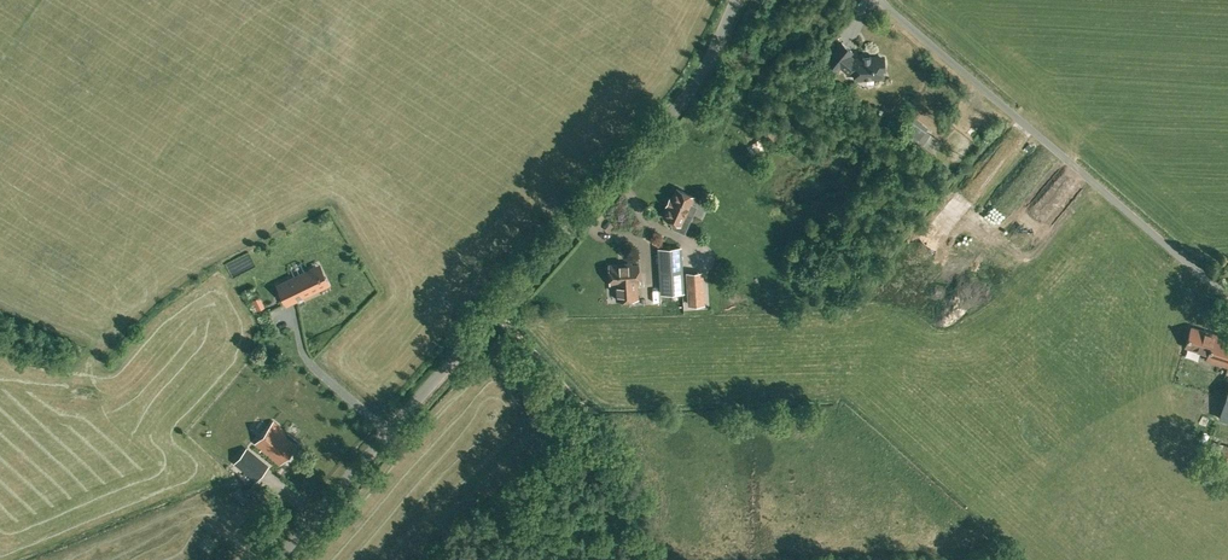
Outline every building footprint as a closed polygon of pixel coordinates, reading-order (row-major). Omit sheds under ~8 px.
[(827,59),(829,61),(837,68),(840,65),(849,72),(855,72),(855,78),(882,76),(881,69),(885,69),(884,56),(854,58),(849,54),(852,51),(842,42),(827,59)] [(941,142),(925,130),(928,127),(914,117),(905,129),(909,132),(906,136),(921,147),(923,145),(933,152),(941,142)] [(684,232),(692,215),(686,212),(694,196),(677,188),(664,216),(678,222),(675,228),(684,232)] [(1008,233),(999,243),(1017,259),(1026,249),(1008,233)] [(659,248),(661,270),(681,269),(680,247),(659,248)] [(639,281),(638,264),(624,265),(624,263),(610,264),(610,267),(608,267),(608,275),(610,275),(611,283),(617,283),(618,299),(620,298),(620,300),(630,300),(630,298),(638,297),(638,293),(637,281),(639,281)] [(316,264),(278,283),(287,302),(319,287),(316,280),(322,277),(316,264)] [(681,269),(661,270),(662,292),(683,291),(681,269)] [(704,291),(687,292),(688,305),(705,304),(704,291)] [(1191,327),(1185,346),(1209,354),(1207,361),(1227,367),(1227,338),(1191,327)] [(281,464),(299,442),(274,421),(255,443),(281,464)] [(253,452),(240,468),(256,480),(268,464),(253,452)] [(239,487),(234,493),(243,502),(249,497),(239,487)]
